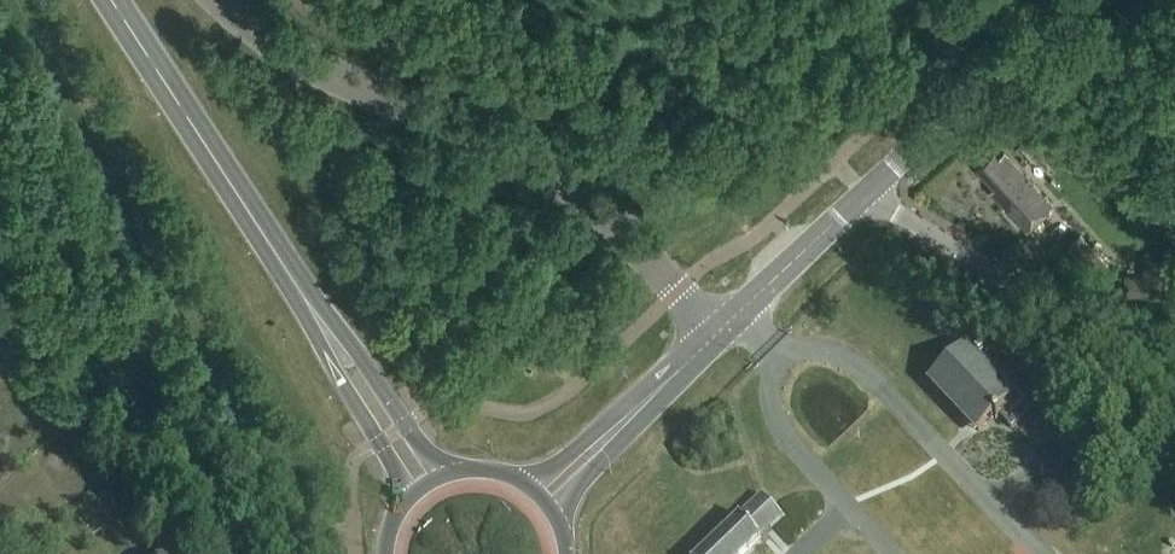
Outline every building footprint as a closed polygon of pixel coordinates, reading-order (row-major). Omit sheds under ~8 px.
[(995,189),(990,194),(1027,234),(1054,209),(1005,155),(1000,159),(995,154),(978,169),(995,189)] [(1149,179),(1146,186),(1148,194),(1162,201),(1169,188),(1149,179)] [(1069,247),(1096,276),(1109,264),(1082,236),(1069,247)] [(1170,277),(1170,257),(1148,257),(1148,277),(1170,277)] [(1161,300),(1163,281),(1145,279),(1127,277),(1125,296),(1161,300)] [(930,381),(979,432),(994,417),(997,420),(1000,417),(1012,429),(1028,414),(1027,414),(1039,403),(977,339),(966,349),(965,348),(930,381)] [(783,517),(762,496),(701,553),(745,553),(783,517)]
